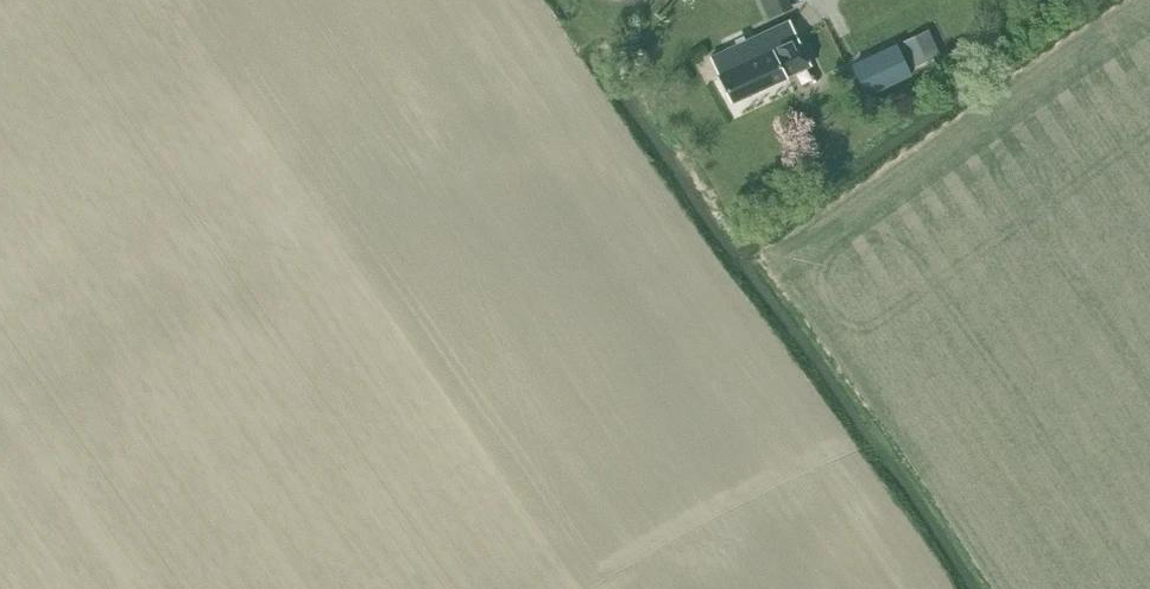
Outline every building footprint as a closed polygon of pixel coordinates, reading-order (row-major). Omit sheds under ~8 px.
[(788,19),(745,40),(743,35),(733,39),(736,44),(710,56),(718,73),(718,74),(732,100),(787,76),(810,64),(788,19)] [(940,55),(928,29),(901,41),(913,67),(940,55)] [(897,43),(854,62),(869,94),(912,75),(897,43)] [(685,100),(677,84),(668,88),(676,104),(685,100)]
